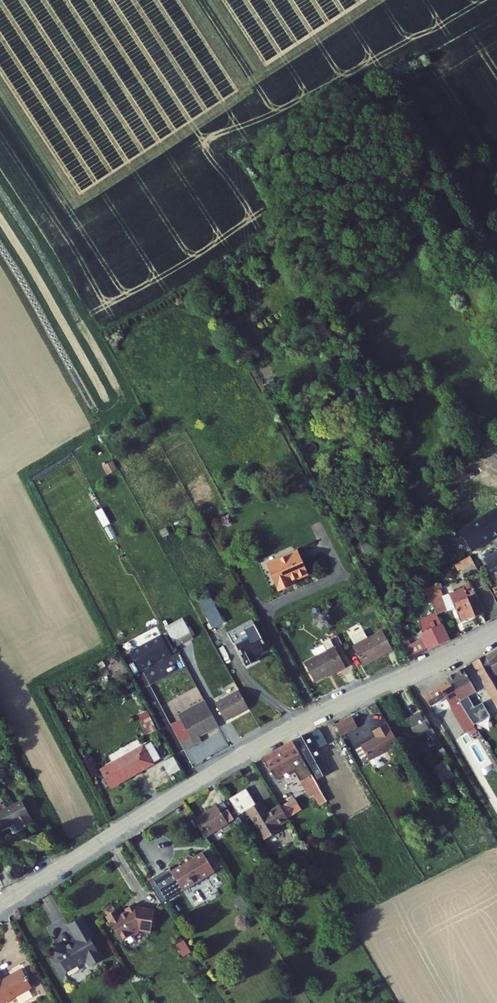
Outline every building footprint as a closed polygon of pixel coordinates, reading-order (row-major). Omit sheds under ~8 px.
[(106,475),(117,470),(113,462),(103,466),(106,475)] [(450,532),(460,552),(496,531),(496,506),(496,505),(472,519),(450,532)] [(485,574),(491,570),(496,567),(496,560),(489,546),(474,554),(485,574)] [(267,566),(282,592),(294,585),(292,581),(306,573),(294,551),(267,566)] [(468,564),(464,559),(447,567),(450,573),(468,564)] [(433,589),(424,593),(435,614),(451,605),(460,622),(480,611),(470,591),(462,595),(459,590),(439,601),(433,589)] [(197,599),(211,627),(223,620),(209,593),(197,599)] [(435,614),(435,613),(418,622),(423,632),(415,636),(417,640),(406,645),(403,638),(396,641),(406,659),(449,640),(435,614)] [(167,626),(176,643),(193,634),(184,617),(167,626)] [(351,645),(359,660),(371,654),(374,658),(391,649),(380,629),(366,636),(362,629),(349,636),(353,644),(351,645)] [(233,645),(245,667),(255,661),(251,655),(264,648),(256,633),(233,645)] [(304,664),(315,682),(336,670),(339,673),(347,669),(335,648),(304,664)] [(496,673),(496,648),(485,654),(496,673)] [(359,660),(361,665),(374,658),(371,654),(359,660)] [(496,703),(496,680),(483,656),(473,661),(496,703)] [(442,678),(444,682),(467,719),(478,713),(468,694),(476,690),(462,665),(442,678)] [(183,689),(197,681),(192,671),(178,679),(183,689)] [(423,693),(430,705),(443,698),(465,733),(473,728),(467,719),(444,682),(423,693)] [(216,701),(226,720),(247,707),(237,689),(216,701)] [(185,725),(182,727),(192,746),(203,739),(202,735),(221,725),(210,705),(182,719),(185,725)] [(408,718),(418,737),(435,728),(424,710),(408,718)] [(147,735),(157,731),(147,711),(137,715),(147,735)] [(333,726),(339,736),(359,725),(353,715),(333,726)] [(386,719),(372,727),(376,733),(360,742),(368,756),(398,739),(386,719)] [(488,724),(478,730),(484,740),(494,733),(488,724)] [(178,729),(187,748),(192,746),(182,727),(178,729)] [(318,727),(306,734),(313,746),(324,740),(318,727)] [(295,740),(317,778),(327,772),(313,746),(306,734),(295,740)] [(100,765),(110,784),(153,760),(152,757),(159,754),(151,738),(100,765)] [(291,742),(261,758),(268,769),(270,768),(278,780),(293,772),(304,790),(308,788),(311,793),(312,793),(318,804),(325,800),(291,742)] [(440,749),(445,758),(450,756),(445,746),(440,749)] [(171,769),(180,764),(173,752),(164,757),(171,769)] [(437,766),(442,776),(452,770),(447,761),(437,766)] [(245,811),(265,842),(278,834),(275,829),(287,821),(278,806),(266,813),(259,802),(254,805),(245,789),(227,799),(237,815),(245,811)] [(292,798),(278,806),(285,818),(299,810),(292,798)] [(225,821),(231,817),(221,800),(214,804),(225,821)] [(16,823),(20,831),(35,823),(24,802),(0,813),(0,832),(16,823)] [(190,816),(202,836),(225,822),(225,821),(214,804),(214,802),(190,816)] [(200,851),(191,856),(193,859),(201,853),(200,851)] [(200,877),(212,869),(201,853),(193,859),(191,856),(190,855),(186,854),(178,859),(178,861),(176,862),(178,865),(170,869),(175,877),(174,878),(180,889),(190,883),(190,884),(201,877),(200,877)] [(307,869),(317,888),(325,884),(315,865),(307,869)] [(111,906),(101,912),(116,937),(127,930),(130,931),(134,930),(134,926),(146,928),(151,906),(131,902),(130,900),(120,905),(122,907),(114,912),(111,906)] [(86,929),(77,913),(63,921),(70,934),(66,936),(67,939),(61,942),(52,939),(48,956),(55,958),(61,968),(81,957),(85,963),(98,956),(83,930),(86,929)] [(183,940),(175,946),(183,957),(191,952),(183,940)] [(28,983),(17,965),(0,976),(0,1000),(28,983)]
